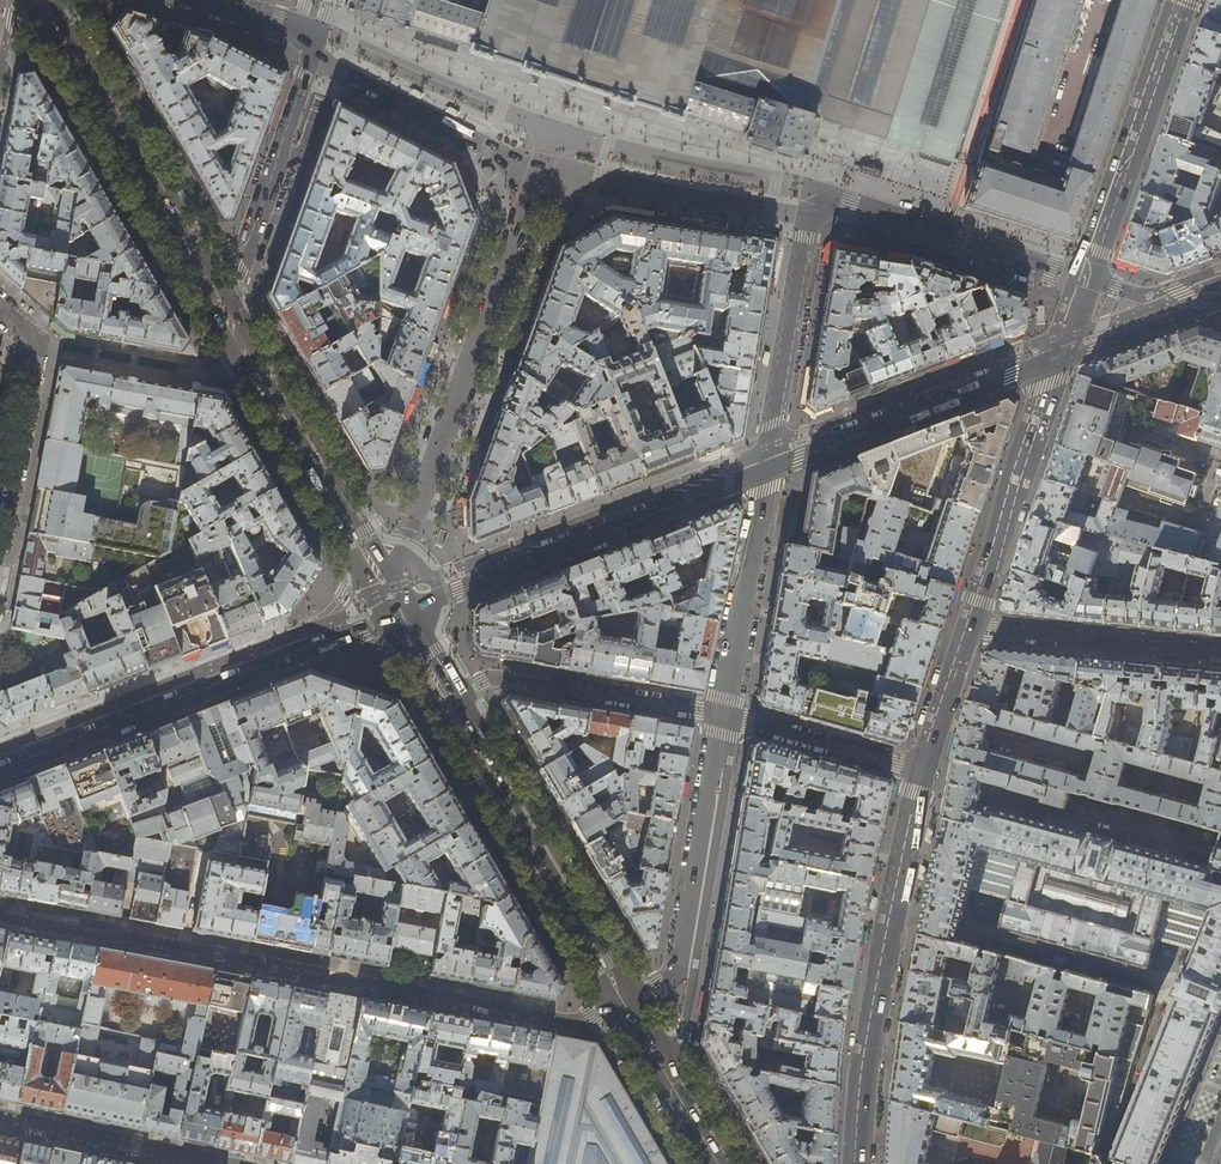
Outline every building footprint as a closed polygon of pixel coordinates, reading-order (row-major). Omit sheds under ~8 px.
[(814,85),(811,84),(811,85),(810,88),(809,90),(810,90),(810,92),(805,94),(776,85),(775,85),(773,86),(772,86),(770,88),(756,84),(751,98),(689,78),(698,47),(696,46),(695,47),(694,46),(693,50),(542,0),(349,0),(349,1),(347,0),(346,3),(345,6),(347,7),(346,8),(352,10),(353,9),(354,9),(354,11),(360,13),(360,11),(363,12),(364,11),(365,11),(365,9),(388,17),(388,18),(389,19),(388,20),(391,21),(391,22),(397,24),(397,23),(399,24),(399,25),(405,27),(405,26),(407,26),(408,23),(470,43),(469,44),(484,49),(483,51),(484,51),(483,53),(489,55),(490,53),(493,54),(494,52),(495,53),(496,51),(518,58),(517,60),(518,60),(518,62),(520,63),(520,65),(527,67),(528,65),(535,67),(534,69),(542,72),(543,69),(545,70),(545,69),(547,70),(548,66),(551,67),(556,68),(560,70),(569,72),(577,75),(586,77),(594,80),(599,81),(603,82),(606,83),(605,88),(606,88),(605,90),(609,91),(608,93),(614,95),(615,93),(621,96),(621,97),(629,100),(630,98),(632,99),(632,97),(633,97),(634,95),(656,102),(656,105),(657,105),(656,106),(659,108),(659,110),(665,112),(665,110),(673,112),(672,114),(679,116),(679,114),(681,115),(682,111),(693,114),(701,116),(744,130),(743,134),(744,135),(744,136),(750,138),(750,137),(752,137),(752,139),(758,141),(758,139),(761,140),(762,139),(763,139),(764,137),(786,144),(786,146),(786,147),(786,148),(789,149),(789,150),(795,152),(795,151),(797,151),(797,153),(803,155),(803,153),(805,154),(807,148),(805,147),(806,145),(804,144),(811,123),(813,124),(814,122),(815,123),(818,116),(851,126),(862,129),(874,133),(896,139),(908,143),(931,150),(952,157),(953,156),(1004,0),(840,0),(814,85)] [(693,50),(694,46),(695,47),(696,46),(698,47),(689,78),(751,98),(756,84),(770,88),(772,86),(773,86),(775,85),(776,85),(805,94),(810,92),(810,90),(809,90),(810,88),(811,85),(811,84),(814,85),(840,0),(542,0),(693,50)] [(990,172),(998,146),(1033,157),(1084,0),(1033,0),(988,145),(985,144),(978,164),(977,166),(978,167),(966,205),(965,205),(964,209),(968,210),(1038,232),(1065,241),(1069,243),(1071,239),(1070,238),(1081,207),(1091,178),(1092,179),(1093,175),(1092,174),(1096,163),(1097,163),(1097,161),(1099,155),(1101,149),(1102,147),(1106,135),(1107,132),(1111,120),(1111,121),(1112,118),(1114,110),(1116,106),(1117,104),(1116,104),(1121,92),(1122,90),(1121,90),(1125,78),(1126,78),(1127,76),(1126,76),(1130,64),(1131,64),(1132,62),(1131,62),(1134,52),(1135,50),(1136,50),(1137,48),(1136,47),(1140,36),(1141,36),(1141,33),(1145,21),(1145,22),(1146,19),(1150,7),(1151,5),(1152,0),(1120,0),(1117,10),(1116,10),(1115,13),(1116,13),(1112,25),(1111,27),(1108,39),(1107,39),(1107,41),(1103,54),(1102,54),(1102,56),(1099,68),(1098,68),(1097,70),(1098,70),(1094,82),(1093,82),(1093,84),(1089,96),(1088,99),(1089,99),(1085,111),(1084,111),(1084,113),(1080,125),(1079,127),(1080,127),(1076,139),(1075,139),(1074,142),(1075,142),(1072,153),(1071,153),(1070,155),(1071,156),(1067,168),(1066,168),(1066,170),(1063,180),(1062,180),(1062,181),(1062,182),(1062,183),(1059,193),(1059,192),(1058,193),(1048,190),(1046,189),(1046,190),(1037,187),(1037,186),(1035,185),(1035,186),(1027,184),(1027,183),(1026,182),(1024,182),(1024,183),(1016,180),(1016,179),(1014,179),(1013,179),(1005,176),(1003,175),(1003,176),(994,173),(994,172),(992,172),(990,172)] [(1210,1),(1200,29),(1220,35),(1220,0),(1210,0),(1210,1)] [(122,57),(125,55),(111,31),(126,12),(141,16),(149,19),(150,15),(124,7),(124,8),(115,6),(101,23),(122,57)] [(141,16),(126,12),(111,31),(125,55),(127,58),(148,94),(201,63),(209,38),(199,35),(149,19),(141,16)] [(1200,29),(1194,45),(1188,63),(1220,72),(1220,73),(1220,35),(1200,29)] [(265,126),(265,125),(269,127),(283,87),(280,85),(283,78),(282,76),(276,73),(277,69),(277,66),(250,52),(247,58),(243,56),(238,53),(240,49),(213,35),(211,39),(209,38),(201,63),(148,94),(157,110),(170,132),(201,115),(185,88),(206,76),(240,94),(233,114),(265,126)] [(1176,99),(1207,109),(1210,102),(1215,103),(1217,96),(1220,97),(1220,87),(1215,85),(1220,72),(1188,63),(1182,80),(1176,99)] [(42,81),(35,69),(19,71),(18,77),(33,74),(38,83),(42,81)] [(33,74),(18,77),(13,103),(8,131),(36,136),(37,133),(31,132),(32,126),(35,127),(36,121),(33,120),(33,119),(36,118),(37,116),(35,112),(49,103),(41,88),(38,83),(33,74)] [(1164,135),(1214,150),(1220,152),(1220,133),(1202,125),(1207,109),(1176,99),(1168,121),(1164,135)] [(61,123),(49,103),(35,112),(37,116),(39,118),(38,128),(43,129),(42,134),(37,133),(36,136),(56,139),(53,154),(72,143),(61,123)] [(315,164),(312,162),(307,174),(303,185),(307,186),(328,193),(331,186),(339,189),(339,190),(341,191),(338,197),(377,211),(373,222),(394,230),(461,256),(473,222),(463,194),(452,165),(423,150),(400,138),(398,137),(389,132),(387,132),(339,106),(337,105),(315,164)] [(265,126),(233,114),(227,129),(214,137),(201,115),(170,132),(192,170),(222,222),(231,221),(261,138),(265,126)] [(56,139),(36,136),(8,131),(6,142),(3,155),(27,159),(28,150),(29,149),(30,143),(29,143),(30,138),(40,139),(35,161),(38,161),(51,163),(53,154),(56,139)] [(1152,158),(1155,159),(1163,135),(1160,134),(1152,158)] [(1206,176),(1214,150),(1164,135),(1163,135),(1155,159),(1153,166),(1150,176),(1145,190),(1144,192),(1194,209),(1204,182),(1199,181),(1197,185),(1192,183),(1190,189),(1176,184),(1181,169),(1206,176)] [(72,143),(53,154),(51,163),(47,188),(52,189),(50,186),(58,181),(59,182),(61,183),(63,183),(64,182),(66,187),(63,191),(78,194),(96,183),(83,162),(72,143)] [(1214,150),(1206,176),(1204,182),(1194,209),(1198,220),(1212,257),(1218,255),(1220,254),(1220,215),(1210,222),(1210,219),(1220,187),(1220,170),(1219,164),(1220,159),(1220,152),(1214,150)] [(27,159),(3,155),(1,166),(0,172),(0,179),(28,184),(29,177),(26,176),(27,168),(31,169),(33,160),(27,159)] [(51,163),(38,161),(34,185),(47,188),(51,163)] [(1150,176),(1153,166),(1149,165),(1141,189),(1145,190),(1150,176)] [(1030,171),(1026,182),(1027,183),(1027,184),(1035,186),(1035,185),(1037,186),(1037,187),(1046,190),(1046,189),(1048,190),(1058,193),(1059,192),(1059,193),(1062,183),(1062,182),(1062,181),(1030,171)] [(28,184),(0,179),(0,212),(24,217),(28,200),(30,199),(54,203),(53,210),(59,211),(57,222),(71,225),(74,212),(75,205),(78,194),(63,191),(52,189),(47,188),(34,185),(28,184)] [(96,183),(78,194),(75,205),(83,201),(85,205),(74,212),(71,225),(68,243),(82,236),(77,227),(84,223),(89,231),(115,216),(105,198),(96,183)] [(336,203),(326,199),(328,193),(307,186),(273,281),(267,298),(269,303),(276,314),(301,300),(294,288),(296,282),(310,287),(314,293),(366,263),(364,258),(367,250),(373,252),(376,258),(380,255),(394,230),(373,222),(377,211),(338,197),(336,203)] [(1144,192),(1140,205),(1137,212),(1133,223),(1133,224),(1157,232),(1158,230),(1165,232),(1175,229),(1190,223),(1198,220),(1194,209),(1144,192)] [(473,212),(480,209),(475,194),(468,197),(473,212)] [(1137,212),(1140,205),(1136,203),(1130,221),(1133,223),(1137,212)] [(24,217),(0,212),(0,245),(29,250),(65,257),(68,243),(71,225),(57,222),(54,241),(21,235),(24,220),(28,221),(28,217),(24,217)] [(115,216),(89,231),(82,236),(68,243),(65,257),(107,265),(111,263),(107,257),(113,253),(116,259),(134,249),(122,228),(115,216)] [(653,224),(611,217),(594,227),(587,232),(573,240),(568,243),(559,249),(556,257),(574,268),(576,262),(583,264),(580,272),(631,306),(633,307),(640,305),(653,224)] [(1212,257),(1198,220),(1190,223),(1193,230),(1192,231),(1191,231),(1191,232),(1190,234),(1190,235),(1190,236),(1190,237),(1191,238),(1190,238),(1191,242),(1185,244),(1180,243),(1175,229),(1165,232),(1169,243),(1167,244),(1178,271),(1196,263),(1212,257)] [(679,228),(668,227),(653,224),(640,305),(633,307),(650,350),(687,335),(690,334),(699,335),(710,337),(713,336),(717,333),(720,313),(723,294),(724,287),(731,288),(738,245),(742,239),(725,236),(721,235),(679,228)] [(1133,224),(1128,238),(1127,241),(1121,259),(1123,260),(1139,265),(1147,268),(1167,275),(1178,271),(1167,244),(1159,241),(1157,236),(1157,232),(1133,224)] [(430,342),(450,285),(461,256),(394,230),(380,255),(378,309),(430,342)] [(774,244),(743,239),(742,239),(738,245),(731,288),(740,290),(765,294),(769,269),(774,244)] [(29,250),(0,245),(0,272),(20,290),(29,250)] [(134,249),(116,259),(111,263),(107,265),(111,266),(108,280),(117,282),(121,283),(122,279),(119,275),(122,273),(129,284),(132,285),(155,289),(157,288),(141,261),(134,249)] [(53,320),(65,257),(29,250),(20,290),(33,302),(53,320)] [(860,257),(844,254),(833,252),(830,267),(829,273),(826,295),(854,296),(872,296),(878,260),(877,259),(860,257)] [(378,309),(380,255),(376,258),(366,263),(314,293),(301,300),(276,314),(289,336),(303,362),(369,324),(378,319),(378,309)] [(887,256),(886,261),(897,262),(908,264),(909,259),(887,256)] [(108,280),(111,266),(107,265),(65,257),(53,320),(66,332),(78,334),(97,338),(104,302),(100,301),(101,297),(105,297),(108,285),(108,280)] [(574,268),(556,257),(552,270),(550,275),(548,281),(546,285),(544,292),(532,324),(550,336),(552,330),(558,332),(555,339),(570,349),(579,343),(631,306),(580,272),(574,268)] [(886,261),(878,260),(872,296),(881,296),(892,324),(902,320),(910,317),(923,312),(922,308),(908,264),(897,262),(886,261)] [(940,269),(910,260),(909,264),(933,272),(938,274),(940,269)] [(909,264),(908,264),(922,308),(949,298),(950,300),(964,295),(969,293),(982,288),(970,284),(964,282),(950,278),(938,274),(933,272),(909,264)] [(972,280),(951,273),(950,278),(964,282),(970,284),(972,280)] [(263,297),(267,298),(273,281),(269,279),(263,297)] [(129,284),(121,283),(117,282),(117,287),(108,285),(105,297),(104,302),(97,338),(108,340),(121,343),(126,313),(118,311),(116,320),(108,318),(112,297),(129,301),(132,285),(129,284)] [(157,288),(155,289),(132,285),(129,301),(126,313),(121,343),(150,348),(179,354),(188,341),(172,314),(157,288)] [(1002,339),(982,288),(969,293),(970,296),(973,294),(981,313),(977,315),(975,309),(970,311),(964,295),(950,300),(971,351),(972,351),(985,345),(1002,339)] [(1007,296),(982,288),(1002,339),(1021,332),(1023,331),(1022,301),(1007,296)] [(759,333),(765,294),(740,290),(739,297),(723,294),(720,313),(726,313),(723,333),(757,341),(759,333)] [(853,301),(854,296),(826,295),(823,312),(820,331),(846,335),(848,340),(859,336),(863,334),(892,324),(881,296),(872,296),(871,301),(853,301)] [(971,351),(950,300),(949,298),(922,308),(923,312),(943,362),(944,361),(956,357),(958,356),(971,351)] [(611,398),(614,405),(643,478),(674,466),(692,459),(676,418),(664,388),(650,350),(633,307),(631,306),(579,343),(579,344),(579,346),(581,348),(582,349),(584,350),(585,353),(582,357),(600,369),(601,371),(606,383),(611,398)] [(425,355),(430,342),(378,309),(378,319),(377,336),(377,362),(414,386),(424,358),(425,355)] [(923,312),(910,317),(919,339),(911,342),(902,320),(892,324),(912,374),(928,367),(943,362),(923,312)] [(1203,323),(1191,328),(1180,332),(1187,353),(1171,401),(1203,412),(1205,406),(1204,404),(1205,403),(1210,405),(1220,372),(1215,370),(1219,359),(1220,359),(1220,329),(1214,327),(1203,323)] [(373,334),(373,333),(373,332),(373,331),(369,324),(303,362),(310,374),(322,393),(363,370),(371,365),(377,362),(377,336),(372,339),(373,339),(373,338),(372,337),(372,336),(371,336),(370,336),(373,334)] [(553,346),(548,342),(550,336),(532,324),(524,347),(514,373),(574,411),(586,407),(594,404),(605,400),(611,398),(606,383),(601,385),(596,375),(599,371),(601,371),(600,369),(582,357),(570,349),(555,339),(553,346)] [(912,374),(892,324),(863,334),(872,356),(857,362),(868,391),(888,383),(912,374)] [(850,346),(848,340),(846,335),(820,331),(818,341),(817,348),(813,368),(830,371),(838,370),(857,362),(850,346)] [(1083,370),(1081,374),(1097,379),(1170,402),(1171,401),(1187,353),(1180,332),(1132,351),(1083,370)] [(723,333),(717,333),(713,336),(722,337),(719,352),(697,348),(699,335),(690,334),(687,335),(699,365),(752,374),(757,344),(757,341),(723,333)] [(699,365),(687,335),(650,350),(664,388),(693,377),(695,382),(694,382),(693,384),(693,386),(698,401),(699,401),(699,402),(700,402),(702,402),(703,402),(705,408),(676,418),(692,459),(698,457),(730,444),(699,365)] [(861,342),(859,336),(848,340),(850,346),(861,342)] [(432,358),(437,345),(430,342),(425,355),(432,358)] [(985,345),(972,351),(973,355),(986,350),(985,345)] [(946,365),(960,360),(958,356),(956,357),(944,361),(946,365)] [(414,386),(377,362),(371,365),(388,393),(377,399),(379,402),(374,404),(372,402),(370,403),(369,402),(367,403),(369,407),(366,409),(356,392),(371,383),(363,370),(322,393),(328,403),(340,425),(351,443),(368,473),(383,471),(384,467),(388,458),(389,454),(402,419),(413,387),(414,386)] [(838,370),(839,383),(846,399),(855,396),(868,391),(857,362),(838,370)] [(741,440),(750,387),(752,374),(699,365),(730,444),(740,441),(741,440)] [(54,399),(46,441),(47,441),(82,448),(86,448),(87,444),(77,442),(84,408),(187,427),(187,429),(184,429),(179,456),(166,454),(164,463),(185,467),(187,453),(198,394),(197,394),(197,393),(195,392),(194,393),(139,383),(139,382),(131,380),(123,379),(123,380),(64,368),(62,367),(61,368),(59,369),(58,372),(59,372),(56,388),(55,388),(55,391),(54,399)] [(813,368),(813,369),(810,384),(808,401),(807,406),(814,412),(826,407),(846,399),(839,383),(838,370),(830,371),(813,368)] [(1210,405),(1208,413),(1209,414),(1199,441),(1220,449),(1220,372),(1210,405)] [(574,411),(514,373),(501,409),(500,413),(531,432),(535,426),(547,434),(569,416),(574,411)] [(1097,379),(1081,374),(1078,384),(1072,402),(1060,436),(1057,444),(1083,452),(1086,443),(1133,462),(1139,466),(1137,473),(1140,474),(1142,478),(1138,490),(1161,498),(1160,502),(1172,506),(1174,502),(1187,506),(1190,497),(1195,499),(1199,488),(1194,486),(1198,475),(1179,469),(1182,460),(1172,456),(1171,451),(1164,451),(1163,454),(1135,445),(1134,448),(1122,444),(1137,396),(1096,384),(1097,379)] [(207,396),(198,394),(187,453),(203,444),(199,438),(201,433),(202,433),(203,430),(204,431),(206,431),(210,437),(209,438),(210,440),(214,438),(236,425),(228,410),(221,398),(207,396)] [(980,409),(1001,401),(999,398),(952,416),(953,420),(980,409)] [(954,458),(946,481),(952,483),(955,474),(958,475),(949,505),(977,514),(991,473),(992,469),(1014,405),(1007,399),(1001,401),(980,409),(953,420),(952,420),(959,437),(965,453),(963,459),(957,457),(954,458)] [(586,407),(574,411),(577,420),(571,422),(579,441),(587,461),(600,495),(621,487),(643,478),(614,405),(608,407),(605,400),(594,404),(596,410),(588,413),(586,407)] [(531,432),(500,413),(487,447),(485,452),(474,483),(474,484),(492,490),(509,483),(513,471),(513,468),(511,466),(513,462),(514,463),(518,453),(516,452),(518,448),(519,448),(521,448),(522,447),(522,445),(528,449),(532,446),(541,438),(531,432)] [(571,422),(569,416),(547,434),(545,435),(553,456),(559,472),(573,505),(586,500),(600,495),(587,461),(567,469),(556,450),(579,441),(571,422)] [(948,441),(959,437),(952,420),(913,435),(866,454),(854,458),(868,493),(907,506),(930,514),(932,509),(935,500),(935,499),(927,496),(943,446),(949,443),(948,441)] [(243,436),(236,425),(214,438),(220,449),(209,455),(203,444),(187,453),(185,467),(180,495),(252,452),(243,436)] [(82,450),(82,448),(47,441),(46,441),(45,442),(45,443),(43,457),(42,457),(42,458),(40,472),(39,472),(39,473),(37,487),(36,486),(36,488),(37,488),(33,506),(28,534),(70,542),(71,538),(69,535),(65,535),(72,496),(73,497),(73,495),(73,494),(72,493),(75,481),(76,481),(76,479),(75,478),(78,466),(79,464),(78,464),(81,450),(82,450)] [(1086,443),(1083,452),(1089,454),(1101,459),(1106,461),(1129,471),(1124,486),(1138,490),(1142,478),(1140,474),(1137,473),(1139,466),(1133,462),(1086,443)] [(1098,464),(1101,459),(1089,454),(1057,444),(1051,461),(1045,480),(1085,491),(1087,485),(1080,482),(1089,456),(1090,461),(1098,464)] [(540,468),(532,446),(528,449),(521,454),(523,459),(527,469),(529,475),(546,516),(550,514),(573,505),(559,472),(553,456),(549,457),(546,464),(547,465),(540,468)] [(474,483),(485,452),(478,449),(467,480),(474,483)] [(169,553),(188,541),(221,522),(274,490),(263,470),(252,452),(180,495),(177,506),(169,553)] [(868,493),(854,458),(845,462),(831,467),(818,472),(809,476),(803,510),(798,549),(819,554),(838,558),(850,560),(855,542),(858,530),(843,526),(840,541),(832,540),(839,499),(854,493),(866,498),(868,493)] [(1101,497),(1105,498),(1118,502),(1124,486),(1129,471),(1106,461),(1097,488),(1103,490),(1101,497)] [(509,483),(492,490),(493,493),(498,504),(508,531),(530,522),(546,516),(529,475),(517,480),(521,490),(514,493),(510,482),(509,483)] [(1088,492),(1085,491),(1045,480),(1040,494),(1033,515),(1106,535),(1116,508),(1118,502),(1105,498),(1098,518),(1071,511),(1072,507),(1083,510),(1088,492)] [(471,492),(474,484),(467,481),(460,499),(467,502),(471,492)] [(492,490),(474,484),(471,492),(467,502),(467,510),(468,528),(468,538),(476,543),(502,533),(508,531),(498,504),(490,507),(485,496),(493,493),(492,490)] [(252,553),(270,542),(280,536),(284,543),(299,533),(284,508),(274,490),(221,522),(236,562),(252,553)] [(868,493),(866,498),(866,499),(875,502),(870,520),(867,522),(866,523),(866,527),(867,530),(862,545),(855,542),(850,560),(852,563),(867,567),(870,560),(881,563),(879,570),(951,590),(964,552),(977,514),(949,505),(935,500),(932,509),(940,513),(923,564),(893,555),(893,554),(892,553),(893,551),(894,552),(897,542),(896,542),(897,538),(897,535),(897,533),(902,534),(903,528),(899,527),(899,525),(900,524),(902,523),(903,519),(904,519),(908,509),(907,509),(907,506),(868,493)] [(169,553),(177,506),(147,501),(140,506),(139,507),(138,507),(137,508),(139,509),(130,554),(158,559),(169,553)] [(701,518),(686,524),(700,559),(701,561),(713,542),(714,536),(734,540),(741,511),(734,505),(701,518)] [(1116,508),(1106,535),(1125,540),(1158,548),(1163,550),(1193,557),(1220,565),(1220,509),(1211,536),(1165,522),(1165,520),(1130,510),(1129,512),(1116,508)] [(468,528),(467,510),(459,510),(459,528),(468,528)] [(1092,575),(1106,535),(1033,515),(1024,542),(1022,548),(1015,569),(1046,579),(1072,587),(1073,588),(1079,571),(1092,575)] [(262,626),(253,604),(250,595),(236,562),(221,522),(188,541),(227,640),(246,632),(262,626)] [(665,532),(644,540),(665,595),(674,591),(679,589),(670,566),(678,563),(678,565),(682,566),(686,564),(687,561),(687,560),(690,559),(691,561),(692,562),(700,559),(686,524),(665,532)] [(309,550),(299,533),(284,543),(280,536),(270,542),(284,556),(279,564),(276,562),(267,575),(270,577),(267,582),(268,583),(264,585),(252,553),(236,562),(250,595),(256,593),(259,601),(253,604),(262,626),(276,621),(287,616),(291,611),(292,609),(304,590),(319,567),(309,550)] [(93,547),(70,542),(28,534),(24,552),(20,577),(39,581),(45,552),(56,554),(55,557),(90,563),(93,547)] [(1116,573),(1125,540),(1106,535),(1092,575),(1077,617),(1023,599),(1021,605),(1004,600),(1002,605),(1002,607),(1003,608),(1006,613),(1008,614),(1101,624),(1107,624),(1110,595),(1099,594),(1097,590),(1098,574),(1115,576),(1116,573)] [(730,559),(734,540),(714,536),(713,542),(701,561),(702,564),(706,574),(726,579),(730,559)] [(658,607),(671,609),(665,595),(644,540),(619,550),(597,558),(618,614),(634,611),(658,607)] [(1156,554),(1158,548),(1125,540),(1116,573),(1136,578),(1133,589),(1134,591),(1135,592),(1134,598),(1131,597),(1129,590),(1122,589),(1120,596),(1110,595),(1107,624),(1112,625),(1142,628),(1147,588),(1156,554)] [(227,640),(188,541),(169,553),(158,559),(145,567),(181,658),(201,650),(199,645),(196,646),(190,644),(185,632),(184,633),(181,627),(179,626),(206,615),(206,618),(208,623),(207,624),(211,636),(209,642),(206,643),(207,647),(227,640)] [(798,549),(785,547),(783,546),(782,553),(778,576),(800,581),(802,574),(807,576),(806,582),(835,588),(842,590),(843,587),(846,575),(824,570),(815,569),(819,554),(798,549)] [(1162,556),(1156,554),(1147,588),(1142,628),(1173,631),(1178,631),(1181,602),(1171,601),(1171,594),(1163,593),(1160,600),(1156,600),(1157,593),(1159,593),(1166,567),(1188,573),(1193,557),(1163,550),(1162,556)] [(1220,583),(1220,565),(1193,557),(1188,573),(1208,579),(1203,596),(1204,599),(1206,599),(1205,605),(1202,605),(1202,602),(1200,597),(1192,597),(1191,603),(1181,602),(1178,631),(1183,632),(1213,635),(1216,601),(1220,583)] [(575,622),(594,619),(618,614),(597,558),(578,566),(557,574),(575,622)] [(847,572),(850,560),(838,558),(836,568),(837,570),(847,572)] [(879,570),(867,567),(852,563),(850,560),(847,572),(846,575),(843,587),(855,590),(852,598),(845,596),(847,592),(842,591),(841,596),(838,606),(881,617),(888,596),(897,598),(897,596),(924,603),(922,606),(916,605),(912,615),(919,617),(916,626),(937,632),(939,627),(951,590),(879,570)] [(706,574),(702,564),(697,566),(702,581),(705,580),(706,574)] [(145,567),(113,586),(146,671),(163,665),(181,658),(145,567)] [(1043,590),(1046,579),(1015,569),(1009,586),(1004,600),(1021,605),(1023,599),(1077,617),(1092,575),(1079,571),(1073,588),(1072,587),(1067,599),(1062,602),(1059,601),(1059,600),(1053,598),(1052,598),(1048,597),(1048,594),(1047,594),(1048,592),(1043,590)] [(541,580),(519,589),(531,620),(555,611),(560,622),(558,626),(535,635),(533,645),(540,646),(557,640),(564,637),(566,633),(565,630),(570,628),(569,635),(573,634),(575,622),(557,574),(541,580)] [(726,579),(706,574),(705,580),(702,581),(697,582),(694,599),(679,605),(674,591),(665,595),(671,609),(670,614),(684,617),(686,612),(692,613),(693,615),(694,616),(694,619),(716,624),(721,603),(726,579)] [(802,585),(799,584),(800,581),(778,576),(772,612),(768,635),(820,646),(822,639),(829,641),(830,638),(838,606),(841,596),(833,594),(835,588),(806,582),(803,581),(802,585)] [(43,582),(39,581),(20,577),(17,591),(14,610),(12,616),(10,629),(65,640),(57,619),(101,593),(64,586),(62,600),(41,597),(43,582)] [(113,586),(101,593),(57,619),(65,640),(69,650),(71,654),(87,694),(102,688),(133,676),(146,671),(113,586)] [(533,627),(531,620),(519,589),(498,597),(475,606),(470,613),(470,629),(505,628),(507,626),(507,622),(514,624),(514,628),(533,627)] [(916,626),(881,617),(838,606),(830,638),(872,647),(876,635),(880,636),(881,631),(877,630),(880,622),(886,632),(896,634),(891,651),(888,650),(887,654),(890,655),(882,679),(918,688),(930,655),(937,632),(916,626)] [(655,625),(658,607),(634,611),(636,616),(632,642),(599,636),(595,627),(594,619),(575,622),(573,634),(571,642),(567,670),(604,676),(645,683),(651,650),(655,625)] [(671,609),(658,607),(655,625),(679,630),(674,654),(651,650),(645,683),(668,687),(701,693),(704,680),(712,642),(716,624),(694,619),(684,617),(670,614),(671,609)] [(533,627),(514,628),(514,631),(507,633),(506,630),(505,628),(470,629),(471,645),(472,647),(479,654),(504,659),(530,663),(533,645),(535,635),(535,632),(533,627)] [(43,661),(69,650),(65,640),(10,629),(9,633),(7,645),(1,677),(31,665),(37,663),(43,661)] [(827,647),(820,646),(768,635),(762,673),(757,700),(762,708),(779,712),(806,720),(815,690),(798,685),(794,675),(796,662),(821,668),(827,647)] [(872,647),(830,638),(829,641),(827,647),(821,668),(819,672),(858,684),(856,693),(857,693),(871,697),(913,706),(918,692),(918,688),(882,679),(876,678),(876,677),(871,696),(857,692),(863,669),(878,672),(885,650),(872,647)] [(558,642),(557,640),(540,646),(533,645),(530,663),(547,666),(567,670),(571,642),(568,641),(567,644),(558,642)] [(986,653),(985,655),(1020,666),(1029,668),(1064,678),(1079,683),(1081,658),(1039,653),(993,649),(990,651),(986,653)] [(37,663),(42,678),(54,707),(78,697),(87,694),(71,654),(63,657),(67,669),(49,676),(43,661),(37,663)] [(1020,666),(985,655),(985,657),(986,657),(980,674),(975,687),(974,687),(970,701),(1007,711),(1010,703),(1008,702),(1007,704),(1000,702),(1002,694),(1008,696),(1010,687),(1009,685),(1005,684),(1009,669),(1018,672),(1020,666)] [(1104,660),(1081,658),(1079,683),(1110,692),(1099,736),(1100,736),(1109,739),(1115,717),(1117,701),(1124,702),(1128,662),(1104,660)] [(1146,664),(1128,662),(1124,702),(1138,704),(1139,692),(1149,693),(1149,694),(1146,724),(1144,732),(1129,728),(1126,737),(1119,734),(1117,741),(1153,751),(1160,727),(1165,666),(1146,664)] [(0,681),(0,683),(11,679),(12,682),(34,673),(31,665),(1,677),(0,681)] [(1183,668),(1165,666),(1160,727),(1153,751),(1189,761),(1195,739),(1170,735),(1173,727),(1175,708),(1199,710),(1203,670),(1183,668)] [(1038,708),(1041,708),(1038,719),(1052,723),(1064,678),(1029,668),(1016,713),(1032,718),(1035,707),(1038,708)] [(294,675),(268,685),(282,720),(317,707),(331,742),(296,756),(298,761),(301,768),(305,769),(320,771),(318,766),(337,759),(339,764),(338,765),(337,767),(338,769),(337,774),(341,775),(356,687),(331,678),(308,669),(294,675)] [(1203,670),(1199,710),(1206,711),(1205,727),(1197,763),(1212,767),(1220,737),(1214,735),(1220,712),(1220,713),(1220,672),(1203,670)] [(819,672),(815,690),(806,720),(826,726),(860,735),(871,697),(857,693),(856,693),(858,684),(819,672)] [(54,707),(42,678),(2,694),(2,693),(0,694),(0,722),(5,726),(30,716),(54,707)] [(1072,720),(1070,728),(1099,736),(1110,692),(1079,683),(1075,702),(1078,703),(1073,721),(1072,720)] [(248,693),(227,701),(253,769),(254,771),(248,807),(268,810),(266,819),(274,820),(285,822),(295,824),(295,823),(297,813),(300,796),(305,769),(301,768),(298,761),(272,771),(258,733),(283,723),(282,720),(268,685),(248,693)] [(414,731),(397,702),(382,696),(356,687),(341,775),(340,781),(353,802),(430,759),(414,731)] [(548,719),(555,720),(557,705),(535,701),(506,696),(502,703),(513,722),(524,741),(547,728),(549,725),(549,722),(548,719)] [(895,745),(903,741),(909,721),(913,706),(871,697),(860,735),(895,745)] [(961,721),(964,722),(970,701),(966,700),(961,721)] [(209,708),(185,717),(207,772),(219,782),(253,769),(227,701),(209,708)] [(1007,711),(970,701),(964,722),(963,726),(962,728),(954,759),(1071,790),(1083,794),(1085,788),(1090,790),(1093,790),(1094,790),(1093,796),(1113,802),(1220,830),(1220,735),(1220,737),(1212,767),(1197,763),(1189,761),(1153,751),(1117,741),(1109,739),(1107,744),(1106,744),(1104,742),(1103,741),(1101,741),(1099,742),(1098,742),(1100,736),(1070,728),(1052,723),(1038,719),(1032,718),(1016,713),(1007,711)] [(573,707),(557,705),(555,720),(554,724),(547,728),(524,741),(529,750),(540,770),(569,753),(578,748),(583,745),(585,733),(589,710),(573,707)] [(610,714),(589,710),(585,733),(594,734),(594,740),(601,741),(602,736),(615,738),(612,757),(609,757),(608,760),(621,768),(624,752),(626,743),(631,717),(610,714)] [(150,731),(143,733),(157,767),(185,757),(187,763),(170,770),(169,769),(168,769),(175,784),(180,782),(207,772),(185,717),(180,719),(150,731)] [(642,719),(631,717),(626,743),(631,744),(632,745),(631,747),(631,748),(631,750),(632,751),(629,753),(624,752),(621,768),(638,772),(642,750),(651,751),(656,722),(642,719)] [(670,724),(656,722),(651,751),(650,757),(658,758),(659,755),(687,760),(690,745),(693,728),(670,724)] [(123,741),(101,750),(122,803),(128,817),(162,803),(165,788),(160,777),(134,787),(132,781),(156,772),(157,773),(159,773),(157,767),(143,733),(123,741)] [(790,773),(796,754),(778,749),(757,743),(749,748),(743,786),(741,797),(780,806),(788,778),(783,777),(784,771),(790,773)] [(583,745),(578,748),(594,767),(581,774),(569,753),(540,770),(539,770),(546,782),(558,803),(621,768),(608,760),(583,745)] [(82,757),(61,765),(82,818),(122,803),(101,750),(82,757)] [(831,764),(796,754),(790,773),(788,778),(780,806),(789,808),(798,810),(803,791),(806,790),(822,793),(816,814),(839,819),(843,820),(844,817),(838,815),(843,797),(849,798),(850,796),(856,771),(831,764)] [(658,758),(650,757),(647,774),(682,781),(686,763),(687,760),(659,755),(658,758)] [(439,774),(430,759),(353,802),(340,810),(347,823),(359,842),(364,839),(393,823),(382,803),(406,790),(417,809),(449,791),(439,774)] [(1066,809),(1071,790),(954,759),(948,793),(943,817),(950,819),(973,825),(977,809),(975,809),(978,800),(979,801),(982,790),(980,789),(983,781),(1042,797),(1042,798),(1043,798),(1042,802),(1066,809)] [(33,776),(26,779),(52,847),(66,850),(74,851),(83,852),(96,853),(82,818),(61,765),(57,767),(33,776)] [(620,794),(621,768),(558,803),(561,809),(570,823),(571,822),(595,808),(592,802),(607,793),(611,799),(620,794)] [(620,795),(623,795),(623,798),(620,798),(620,813),(623,812),(676,824),(680,799),(683,782),(682,781),(647,774),(638,772),(621,768),(620,794),(620,795)] [(254,771),(253,769),(219,782),(207,772),(180,782),(189,805),(167,814),(167,813),(165,814),(161,816),(161,815),(131,824),(135,835),(135,836),(171,843),(177,844),(179,843),(179,842),(192,838),(193,840),(194,839),(199,837),(219,830),(217,849),(212,851),(239,856),(248,807),(254,771)] [(887,777),(858,769),(857,772),(874,776),(885,780),(890,788),(886,801),(890,802),(893,788),(887,777)] [(857,772),(856,771),(850,796),(853,797),(855,800),(852,802),(850,808),(847,807),(844,817),(843,820),(847,821),(856,823),(863,824),(880,828),(886,804),(886,801),(890,788),(885,780),(874,776),(857,772)] [(52,847),(26,779),(11,785),(0,789),(0,894),(7,896),(26,899),(36,844),(52,847)] [(1083,794),(1071,790),(1066,809),(1084,814),(1089,795),(1083,794)] [(458,806),(449,791),(417,809),(428,829),(405,843),(393,823),(364,839),(382,871),(369,868),(369,867),(347,863),(345,862),(343,861),(342,859),(342,856),(347,823),(340,810),(336,804),(330,843),(328,854),(327,858),(326,865),(325,871),(325,872),(353,877),(382,882),(383,873),(393,867),(468,823),(458,806)] [(620,795),(620,794),(611,799),(595,808),(571,822),(576,831),(581,839),(585,846),(625,824),(623,812),(620,813),(620,798),(620,795)] [(321,800),(300,796),(297,813),(302,814),(300,824),(295,823),(295,824),(293,836),(330,843),(336,804),(321,801),(321,800)] [(780,806),(741,797),(735,834),(728,874),(763,880),(767,863),(758,861),(761,856),(766,825),(764,818),(777,821),(779,813),(780,806)] [(1216,870),(1211,868),(1218,847),(1220,834),(1220,830),(1113,802),(1108,821),(1209,848),(1204,866),(1116,842),(1116,841),(1092,834),(1092,836),(991,809),(991,807),(988,807),(987,808),(989,809),(988,812),(977,809),(973,825),(950,819),(948,827),(946,834),(940,833),(923,919),(920,933),(956,943),(960,929),(970,890),(1009,899),(1001,929),(1148,968),(1156,939),(1195,950),(1187,969),(1185,969),(1177,989),(1175,994),(1176,995),(1112,1158),(1119,1160),(1136,1163),(1160,1163),(1165,1151),(1185,1102),(1220,1012),(1220,904),(1211,909),(1209,908),(1213,894),(1220,896),(1220,885),(1213,882),(1216,870)] [(838,871),(853,874),(851,881),(867,884),(874,856),(880,828),(863,824),(862,830),(855,828),(856,823),(847,821),(846,827),(838,825),(839,819),(816,814),(813,813),(812,818),(802,815),(802,811),(798,810),(789,808),(787,815),(779,813),(777,821),(772,844),(770,851),(769,857),(780,859),(779,864),(785,866),(786,860),(793,862),(792,867),(837,876),(838,871)] [(623,812),(625,824),(625,828),(646,833),(638,870),(642,871),(639,884),(629,886),(622,874),(605,883),(614,899),(624,917),(626,917),(632,927),(646,951),(655,949),(661,916),(671,853),(676,824),(623,812)] [(477,839),(468,823),(393,867),(404,886),(419,889),(428,891),(446,894),(448,886),(437,884),(425,864),(444,853),(448,860),(445,862),(445,865),(450,874),(455,872),(486,854),(477,839)] [(626,831),(625,828),(625,824),(585,846),(584,847),(591,860),(605,883),(622,874),(632,868),(630,855),(626,831)] [(633,833),(626,831),(630,855),(635,854),(639,835),(636,834),(635,834),(633,833)] [(165,873),(171,843),(135,836),(130,859),(128,871),(127,880),(136,882),(129,919),(142,921),(156,924),(164,878),(147,875),(148,870),(165,873)] [(196,848),(177,844),(171,843),(165,873),(164,878),(156,924),(161,925),(176,927),(181,928),(185,908),(191,874),(196,848)] [(56,905),(66,850),(52,847),(36,844),(26,899),(40,902),(56,905)] [(1218,847),(1211,868),(1216,870),(1220,871),(1220,848),(1218,847)] [(71,870),(74,851),(66,850),(56,905),(68,907),(85,910),(96,853),(83,852),(79,871),(71,870)] [(267,861),(239,856),(212,851),(210,861),(208,861),(206,861),(205,863),(203,874),(197,908),(193,931),(219,936),(252,942),(259,906),(267,861)] [(106,866),(128,871),(130,859),(96,853),(85,910),(99,913),(120,917),(125,887),(97,882),(100,869),(106,866)] [(497,874),(486,854),(455,872),(462,885),(448,882),(448,886),(446,894),(452,895),(461,897),(474,899),(473,894),(477,892),(483,901),(494,902),(509,895),(509,894),(498,876),(497,874)] [(820,936),(836,939),(836,942),(856,945),(862,914),(867,884),(851,881),(847,880),(847,878),(837,876),(792,867),(785,866),(779,864),(767,862),(767,863),(763,880),(761,895),(755,925),(755,930),(752,943),(750,958),(748,970),(747,976),(743,998),(742,1003),(774,1010),(798,1015),(804,983),(808,959),(809,952),(812,934),(820,936)] [(502,874),(498,876),(509,894),(513,892),(502,874)] [(763,880),(728,874),(721,913),(715,951),(750,958),(752,943),(746,942),(754,893),(761,895),(763,880)] [(341,885),(333,927),(339,928),(338,937),(331,936),(327,956),(340,959),(370,964),(386,967),(389,948),(389,947),(382,946),(384,937),(391,938),(395,917),(397,906),(399,895),(390,894),(392,884),(382,882),(353,877),(351,887),(341,885)] [(342,882),(323,879),(323,882),(322,886),(320,897),(311,953),(320,955),(327,956),(331,936),(333,927),(341,885),(342,882)] [(311,953),(320,897),(313,896),(310,892),(279,886),(277,888),(273,908),(259,906),(252,942),(295,950),(311,953)] [(442,914),(446,894),(428,891),(427,896),(425,897),(419,897),(418,895),(419,889),(401,886),(399,895),(397,906),(415,909),(415,911),(414,920),(395,917),(391,938),(389,947),(389,948),(408,952),(434,957),(441,917),(438,916),(432,921),(430,929),(428,929),(429,923),(420,922),(421,912),(423,911),(442,914)] [(452,895),(446,894),(442,914),(441,917),(434,957),(431,976),(447,979),(468,983),(474,946),(463,944),(462,947),(453,946),(455,937),(453,937),(458,912),(461,913),(460,921),(479,924),(483,901),(474,899),(461,897),(460,903),(451,902),(452,895)] [(483,901),(479,924),(476,938),(474,946),(468,983),(487,986),(513,991),(516,970),(518,963),(522,940),(532,934),(525,923),(509,895),(494,902),(483,901)] [(9,932),(0,931),(0,972),(9,932)] [(32,937),(9,932),(0,972),(0,1015),(6,1016),(9,1017),(35,1022),(37,1023),(55,941),(32,937)] [(1067,972),(1065,980),(1058,978),(1060,971),(956,943),(920,933),(917,951),(913,971),(937,976),(945,977),(948,956),(950,955),(976,963),(971,982),(956,979),(956,980),(953,995),(977,1000),(969,1036),(993,1041),(995,1036),(1010,1040),(1010,1039),(1011,1035),(1013,1029),(1020,1031),(1030,1033),(1094,1051),(1096,1043),(1103,1045),(1102,1053),(1134,1061),(1144,1026),(1128,1022),(1133,1004),(1150,1008),(1153,995),(1138,991),(1136,998),(1110,991),(1112,984),(1067,972)] [(548,962),(532,934),(522,940),(518,963),(527,961),(531,969),(531,970),(530,970),(529,971),(529,972),(527,971),(527,972),(516,970),(513,991),(530,994),(554,999),(563,987),(548,962)] [(812,934),(809,952),(819,954),(824,956),(822,965),(818,966),(818,964),(816,963),(815,967),(810,966),(812,960),(808,959),(804,983),(818,986),(819,982),(821,979),(824,981),(828,980),(830,984),(829,989),(848,993),(852,970),(856,945),(836,942),(836,939),(820,936),(812,934)] [(75,945),(55,941),(37,1023),(80,1031),(81,1024),(97,949),(75,945)] [(130,955),(97,949),(81,1024),(98,1027),(104,999),(100,998),(100,995),(94,994),(96,986),(196,1005),(194,1016),(192,1016),(187,1018),(181,1047),(179,1043),(163,1040),(159,1042),(156,1054),(195,1062),(198,1050),(215,971),(183,965),(130,955)] [(750,958),(715,951),(712,970),(708,992),(743,998),(747,976),(743,975),(732,973),(733,967),(748,970),(750,958)] [(230,974),(215,971),(198,1050),(233,1057),(234,1053),(246,996),(247,991),(250,978),(230,974)] [(913,971),(908,994),(903,1021),(936,1028),(946,1030),(949,1031),(969,1036),(977,1000),(953,995),(956,980),(945,977),(937,976),(913,971)] [(250,978),(247,991),(256,993),(255,998),(246,996),(234,1053),(275,1062),(291,986),(269,982),(250,978)] [(818,986),(804,983),(798,1015),(799,1015),(817,1019),(842,1024),(846,1005),(848,993),(829,989),(818,986)] [(309,989),(291,986),(275,1062),(270,1084),(279,1086),(280,1080),(307,1086),(312,1063),(327,993),(309,989)] [(743,998),(708,992),(704,1019),(703,1024),(729,1030),(731,1017),(744,1020),(741,1032),(767,1038),(771,1021),(774,1010),(742,1003),(743,998)] [(344,996),(327,993),(312,1063),(347,1071),(362,999),(344,996)] [(415,1081),(430,1012),(394,1005),(362,999),(347,1071),(344,1081),(412,1096),(415,1081)] [(798,1015),(774,1010),(771,1021),(777,1023),(773,1040),(839,1053),(839,1048),(842,1024),(817,1019),(814,1037),(811,1034),(799,1031),(795,1033),(799,1015),(798,1015)] [(449,1016),(430,1012),(415,1081),(456,1090),(470,1020),(449,1016)] [(6,1016),(0,1015),(0,1054),(15,1058),(20,1055),(20,1051),(29,1053),(35,1022),(9,1017),(8,1022),(5,1022),(6,1016)] [(103,1020),(102,1028),(141,1036),(159,1040),(160,1032),(103,1020)] [(473,1093),(498,1098),(500,1091),(512,1028),(490,1023),(470,1020),(456,1090),(465,1091),(466,1092),(468,1084),(469,1084),(471,1087),(472,1088),(474,1088),(473,1093)] [(1009,1130),(1018,1133),(1025,1134),(1034,1137),(1071,1147),(1081,1149),(1090,1152),(1098,1154),(1105,1156),(1106,1156),(1134,1061),(1102,1053),(1094,1051),(1030,1033),(1026,1047),(1014,1045),(1010,1039),(1010,1040),(995,1036),(993,1041),(969,1036),(949,1031),(946,1041),(934,1038),(936,1028),(903,1021),(897,1060),(892,1099),(1009,1130)] [(80,1031),(37,1023),(35,1022),(29,1053),(25,1070),(17,1104),(39,1109),(61,1114),(80,1031)] [(98,1027),(81,1024),(80,1031),(61,1114),(77,1117),(120,1126),(139,1130),(149,1086),(153,1071),(156,1054),(159,1042),(159,1040),(141,1036),(134,1069),(91,1060),(99,1027),(98,1027)] [(694,1045),(703,1059),(707,1057),(699,1044),(701,1036),(703,1025),(698,1024),(694,1045)] [(703,1024),(703,1025),(701,1036),(699,1044),(707,1057),(709,1060),(719,1077),(737,1067),(738,1044),(727,1041),(728,1036),(735,1037),(735,1039),(738,1040),(739,1032),(729,1030),(703,1024)] [(531,1031),(512,1028),(500,1091),(541,1100),(542,1092),(547,1070),(549,1055),(553,1035),(531,1031)] [(767,1038),(741,1032),(739,1032),(738,1040),(738,1044),(737,1067),(837,1089),(838,1070),(839,1053),(773,1040),(767,1038)] [(541,1100),(537,1117),(531,1147),(527,1163),(665,1163),(664,1162),(656,1147),(643,1125),(628,1100),(609,1067),(600,1051),(596,1043),(582,1041),(574,1039),(571,1039),(553,1035),(549,1055),(547,1070),(542,1092),(541,1100)] [(229,1077),(233,1057),(198,1050),(195,1062),(190,1083),(189,1090),(178,1139),(193,1142),(214,1147),(221,1113),(201,1109),(209,1076),(215,1073),(229,1077)] [(234,1053),(233,1057),(229,1077),(221,1113),(214,1147),(233,1151),(255,1156),(262,1122),(253,1120),(254,1116),(248,1114),(247,1118),(230,1115),(235,1092),(267,1099),(270,1084),(275,1062),(234,1053)] [(195,1062),(156,1054),(153,1071),(176,1076),(169,1109),(167,1118),(159,1116),(159,1114),(162,1101),(162,1100),(163,1091),(164,1091),(165,1089),(149,1086),(139,1130),(158,1134),(178,1139),(189,1090),(185,1089),(184,1087),(185,1084),(185,1082),(190,1083),(195,1062)] [(312,1063),(307,1086),(304,1100),(290,1163),(294,1163),(326,1163),(328,1154),(319,1152),(321,1144),(311,1142),(321,1098),(340,1102),(344,1081),(347,1071),(312,1063)] [(17,1104),(25,1070),(0,1065),(0,1100),(17,1104)] [(719,1077),(747,1125),(751,1133),(770,1122),(794,1127),(812,1131),(834,1136),(837,1089),(737,1067),(719,1077)] [(412,1096),(344,1081),(340,1102),(335,1124),(333,1133),(328,1154),(326,1163),(397,1163),(400,1151),(410,1103),(412,1096)] [(415,1081),(412,1096),(410,1103),(445,1110),(434,1159),(430,1158),(431,1155),(429,1153),(425,1152),(422,1153),(422,1156),(400,1151),(397,1163),(449,1163),(465,1091),(456,1090),(415,1081)] [(299,1090),(279,1086),(270,1084),(267,1099),(262,1122),(255,1156),(263,1157),(282,1161),(290,1163),(304,1100),(300,1099),(299,1103),(296,1102),(299,1090)] [(466,1092),(465,1091),(449,1163),(491,1163),(495,1150),(485,1148),(485,1152),(484,1152),(481,1163),(467,1160),(477,1117),(501,1121),(505,1100),(498,1098),(473,1093),(466,1092)] [(892,1099),(889,1141),(888,1163),(924,1163),(934,1129),(961,1136),(965,1122),(1008,1134),(1009,1130),(892,1099)] [(505,1100),(501,1121),(495,1150),(491,1163),(510,1163),(514,1144),(531,1147),(537,1117),(526,1115),(528,1105),(505,1100)] [(794,1127),(770,1122),(751,1133),(764,1155),(769,1163),(801,1163),(803,1162),(810,1163),(832,1163),(833,1150),(834,1136),(812,1131),(810,1142),(803,1147),(802,1147),(796,1146),(791,1139),(794,1127)] [(1025,1134),(1018,1133),(1017,1136),(1012,1135),(1011,1138),(1023,1141),(1025,1134)] [(24,1141),(4,1137),(0,1136),(0,1163),(19,1163),(24,1141)] [(1034,1137),(1031,1150),(1029,1149),(1026,1163),(1066,1163),(1071,1147),(1034,1137)] [(24,1141),(19,1163),(49,1163),(52,1148),(37,1144),(24,1141)] [(52,1148),(49,1163),(82,1163),(84,1155),(67,1151),(52,1148)] [(1090,1152),(1081,1149),(1079,1159),(1087,1161),(1090,1152)] [(1095,1163),(1108,1163),(1105,1158),(1105,1156),(1098,1154),(1095,1163)] [(84,1155),(82,1163),(124,1163),(104,1159),(84,1155)]
